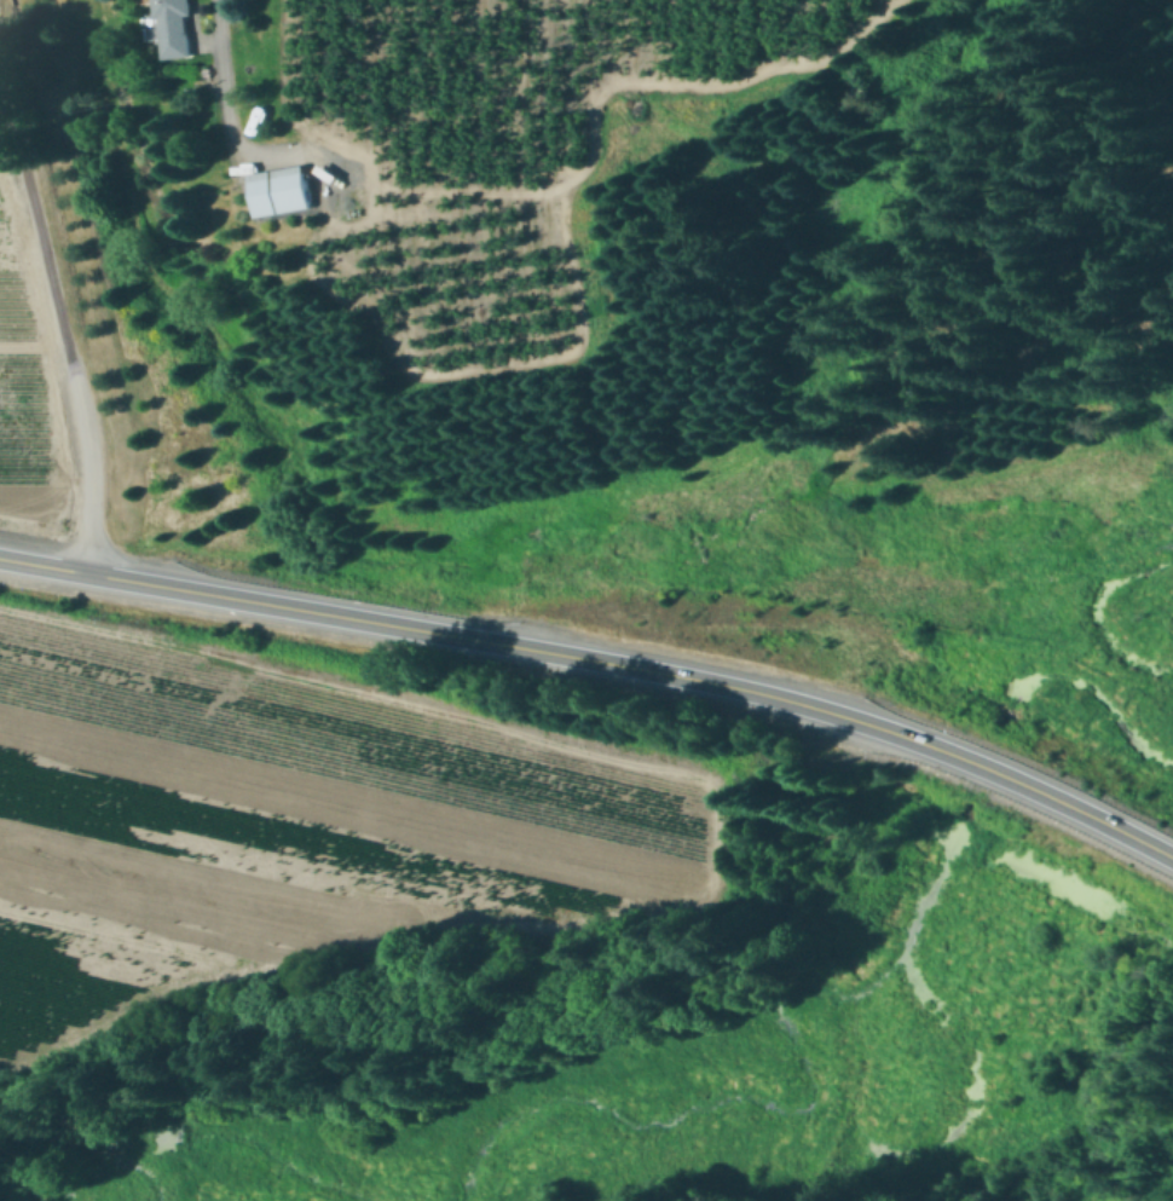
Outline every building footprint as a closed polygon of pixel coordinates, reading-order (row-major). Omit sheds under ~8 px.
[(158,61),(191,59),(188,0),(155,0),(158,61)] [(257,219),(310,210),(304,167),(250,175),(257,219)]
